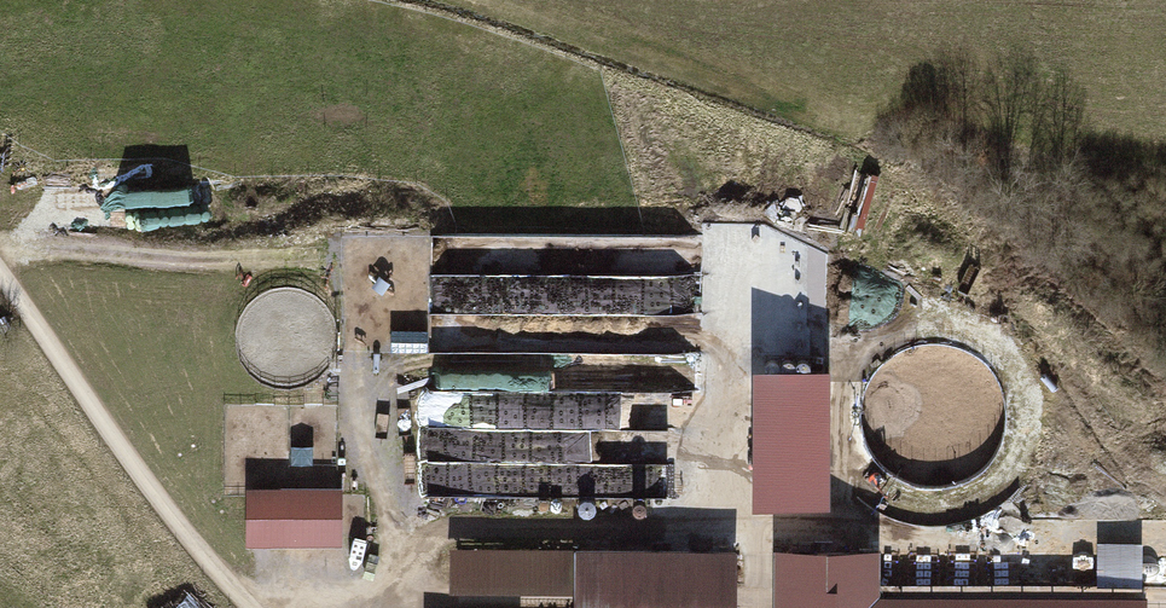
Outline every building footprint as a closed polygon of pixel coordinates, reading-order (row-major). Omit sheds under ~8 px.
[(697,312),(698,235),(430,233),(429,347),(518,348),(519,311),(697,312)] [(1007,429),(1007,406),(1000,384),(986,365),(967,351),(945,344),(922,344),(900,352),(879,367),(866,389),(860,413),(863,438),(875,461),(893,478),(916,489),(942,490),(966,483),(985,470),(999,451),(1007,429)] [(584,426),(676,425),(676,392),(701,392),(701,360),(650,360),(651,395),(584,395),(584,426)] [(437,466),(439,496),(580,490),(578,461),(521,464),(520,426),(573,424),(571,380),(428,386),(429,426),(410,427),(412,467),(437,466)] [(803,410),(790,404),(775,402),(761,406),(750,413),(741,424),(737,436),(736,450),(740,462),(747,474),(758,482),(770,486),(784,487),(797,483),(809,475),(817,463),(821,448),(820,434),(814,420),(803,410)] [(345,487),(247,490),(249,549),(347,545),(345,487)] [(606,507),(608,506),(610,504),(611,502),(611,500),(610,498),(609,496),(607,495),(605,494),(603,494),(601,495),(599,497),(598,498),(598,500),(598,503),(599,504),(600,506),(602,507),(604,507),(606,507)] [(624,507),(626,506),(627,505),(628,503),(628,501),(628,498),(626,497),(625,495),(622,495),(620,495),(618,496),(617,497),(616,499),(615,501),(615,503),(616,505),(618,506),(620,507),(622,508),(624,507)] [(641,508),(643,507),(645,505),(646,503),(646,501),(645,499),(644,497),(642,496),(640,495),(638,495),(636,496),(634,498),(633,499),(633,501),(633,503),(634,505),(635,507),(637,508),(639,508),(641,508)] [(588,509),(590,508),(592,507),(593,505),(593,503),(592,500),(591,499),(589,497),(587,497),(585,497),(583,498),(581,499),(580,501),(580,503),(580,505),(581,507),(582,508),(584,509),(586,510),(588,509)] [(574,542),(574,545),(574,586),(574,607),(736,607),(736,541),(574,542)] [(773,543),(772,607),(1146,607),(1146,594),(878,592),(879,544),(773,543)] [(1142,543),(1098,543),(1097,587),(1141,587),(1142,543)] [(574,545),(449,544),(448,584),(574,586),(574,545)]
